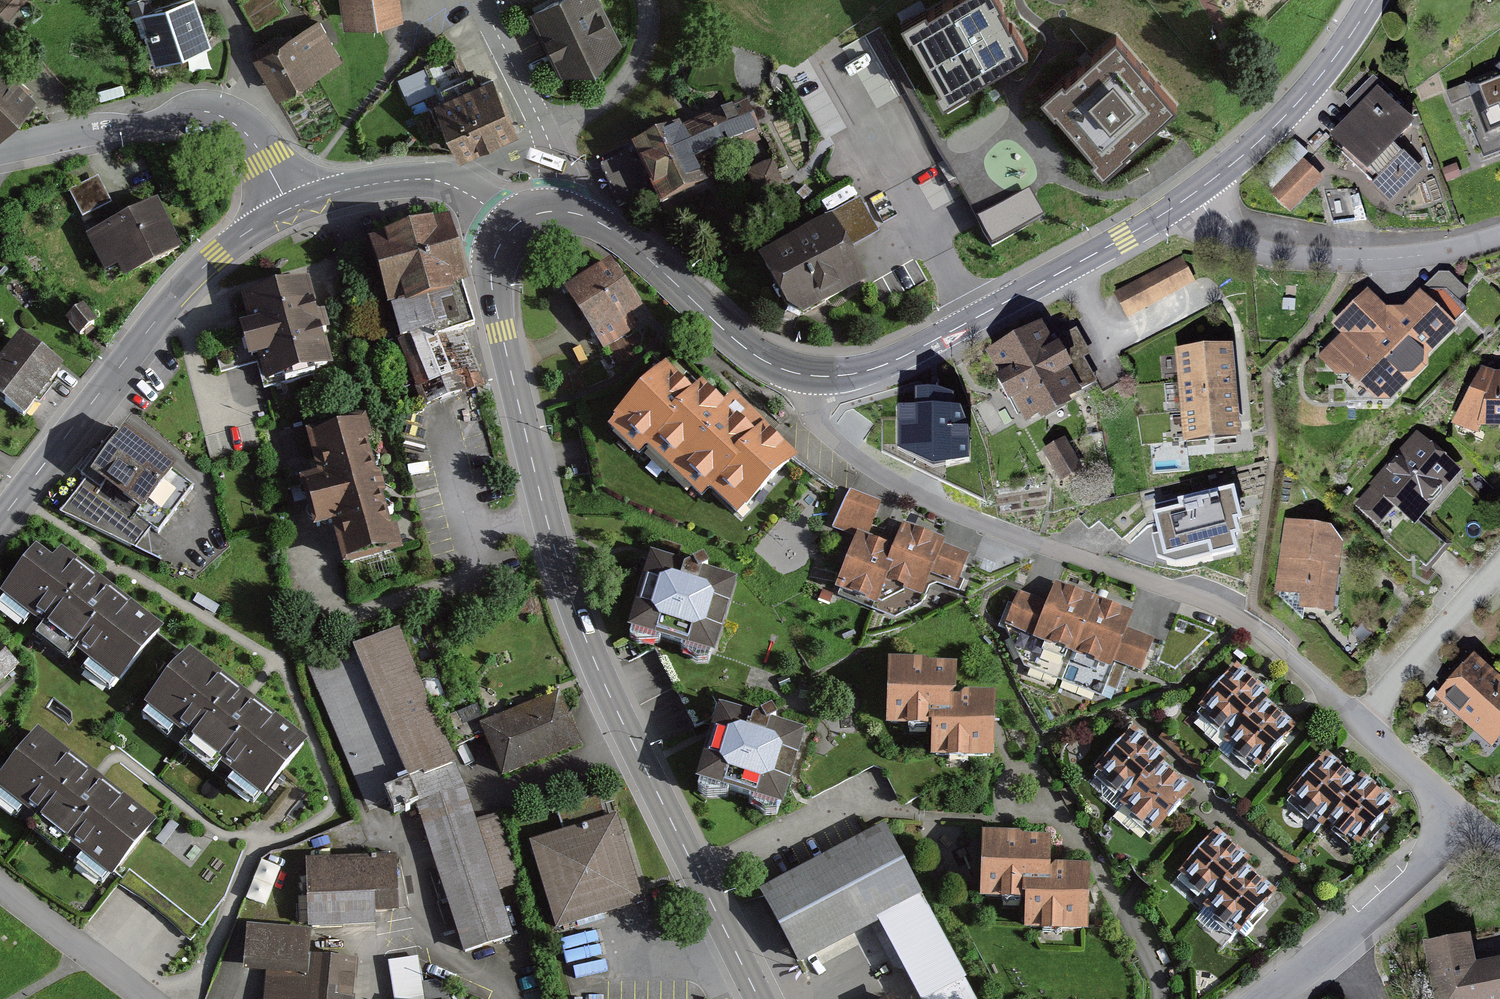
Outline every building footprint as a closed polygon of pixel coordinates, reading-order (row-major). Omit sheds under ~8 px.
[(24,0),(0,0),(0,10),(7,18),(24,0)] [(211,39),(196,0),(171,0),(138,13),(157,60),(211,39)] [(286,15),(278,0),(249,0),(241,5),(256,32),(286,15)] [(400,0),(340,0),(343,26),(402,17),(400,0)] [(599,0),(549,0),(530,9),(560,71),(620,42),(611,23),(599,0)] [(999,0),(950,0),(927,13),(925,9),(900,23),(909,38),(911,37),(940,87),(935,89),(942,102),(1029,53),(999,0)] [(279,93),(342,55),(318,16),(255,54),(279,93)] [(1177,102),(1117,35),(1066,80),(1062,75),(1040,95),(1054,110),(1056,109),(1096,153),(1092,157),(1103,168),(1177,102)] [(38,95),(0,58),(0,133),(38,95)] [(403,73),(407,94),(432,90),(428,69),(403,73)] [(1468,86),(1491,142),(1499,138),(1499,73),(1468,86)] [(460,154),(518,129),(496,78),(438,103),(460,154)] [(1421,131),(1370,81),(1346,105),(1352,112),(1333,132),(1378,175),(1421,131)] [(725,99),(630,144),(659,204),(701,184),(692,167),(745,141),(725,99)] [(1297,152),(1265,182),(1270,187),(1302,157),(1297,152)] [(1324,178),(1302,157),(1268,191),(1290,213),(1324,178)] [(83,217),(112,202),(98,175),(69,190),(83,217)] [(1030,187),(978,214),(992,241),(1044,214),(1030,187)] [(107,269),(120,262),(127,273),(181,245),(156,197),(88,232),(107,269)] [(832,214),(758,255),(787,307),(803,315),(869,279),(832,214)] [(439,226),(374,245),(404,346),(426,404),(477,393),(450,333),(473,327),(439,226)] [(637,303),(606,260),(566,288),(605,344),(631,326),(622,313),(637,303)] [(1179,260),(1115,292),(1127,315),(1191,283),(1179,260)] [(310,278),(242,295),(248,319),(239,322),(249,360),(258,357),(266,388),(333,371),(310,278)] [(1386,306),(1366,287),(1331,324),(1340,333),(1319,354),(1341,375),(1346,370),(1378,400),(1391,400),(1414,377),(1416,378),(1433,361),(1429,357),(1459,325),(1420,288),(1404,305),(1386,306)] [(97,324),(84,305),(67,318),(80,336),(97,324)] [(1045,319),(986,351),(1024,422),(1083,391),(1045,319)] [(64,365),(20,333),(0,360),(0,396),(26,416),(64,365)] [(1228,344),(1176,348),(1184,438),(1235,434),(1228,344)] [(666,360),(605,422),(640,457),(650,447),(704,501),(714,491),(737,514),(798,453),(734,391),(725,400),(702,377),(693,387),(666,360)] [(1485,369),(1458,416),(1488,429),(1499,429),(1499,373),(1485,369)] [(960,404),(898,405),(898,447),(933,467),(970,458),(970,426),(960,404)] [(365,416),(306,433),(317,473),(300,477),(315,528),(332,523),(344,566),(402,549),(365,416)] [(86,478),(60,512),(136,549),(151,528),(159,534),(195,486),(174,471),(178,466),(126,426),(121,432),(116,428),(80,474),(86,478)] [(1460,472),(1419,434),(1355,501),(1378,523),(1396,504),(1413,521),(1460,472)] [(1065,436),(1042,449),(1060,480),(1083,467),(1065,436)] [(880,501),(850,488),(834,526),(865,538),(880,501)] [(1230,489),(1175,502),(1177,509),(1152,515),(1162,557),(1210,546),(1212,558),(1237,552),(1233,536),(1236,535),(1233,521),(1238,520),(1230,489)] [(1331,524),(1285,518),(1276,590),(1300,593),(1298,607),(1333,612),(1342,541),(1331,524)] [(893,553),(857,537),(836,584),(875,601),(887,576),(922,592),(928,578),(949,588),(963,557),(903,531),(893,553)] [(0,590),(0,592),(120,684),(165,626),(60,546),(51,557),(35,545),(0,590)] [(737,578),(650,554),(628,629),(715,654),(737,578)] [(1050,604),(1021,594),(1011,625),(1140,669),(1151,638),(1123,629),(1131,608),(1057,583),(1050,604)] [(406,634),(314,671),(368,803),(460,766),(406,634)] [(188,647),(144,705),(264,797),(309,739),(188,647)] [(19,667),(0,648),(0,686),(19,667)] [(1435,696),(1491,745),(1499,735),(1499,675),(1473,652),(1435,696)] [(950,664),(890,662),(888,722),(935,723),(934,755),(992,757),(994,694),(949,693),(950,664)] [(1236,664),(1202,704),(1233,730),(1226,739),(1257,766),(1292,726),(1261,699),(1267,691),(1236,664)] [(560,691),(480,722),(502,777),(582,746),(560,691)] [(807,731),(716,707),(697,779),(789,803),(807,731)] [(0,776),(0,787),(115,876),(158,820),(38,727),(0,776)] [(1132,728),(1099,768),(1131,795),(1123,804),(1156,831),(1190,789),(1158,763),(1165,754),(1132,728)] [(1327,817),(1359,843),(1393,803),(1360,776),(1357,780),(1325,754),(1291,795),(1323,821),(1327,817)] [(473,811),(428,826),(471,953),(516,938),(473,811)] [(617,815),(528,842),(555,930),(644,903),(617,815)] [(772,898),(808,965),(885,923),(927,998),(947,998),(974,985),(890,833),(772,898)] [(1051,838),(982,836),(981,895),(1028,896),(1027,929),(1085,930),(1087,868),(1050,867),(1051,838)] [(1211,843),(1186,874),(1219,900),(1211,909),(1244,936),(1268,906),(1236,879),(1244,870),(1211,843)] [(398,856),(306,858),(308,928),(375,926),(375,914),(399,913),(398,856)] [(246,931),(245,960),(265,961),(263,998),(355,998),(357,962),(313,959),(315,934),(246,931)] [(1423,944),(1434,998),(1499,998),(1499,961),(1472,966),(1466,935),(1423,944)] [(388,961),(394,998),(425,998),(418,957),(388,961)]
